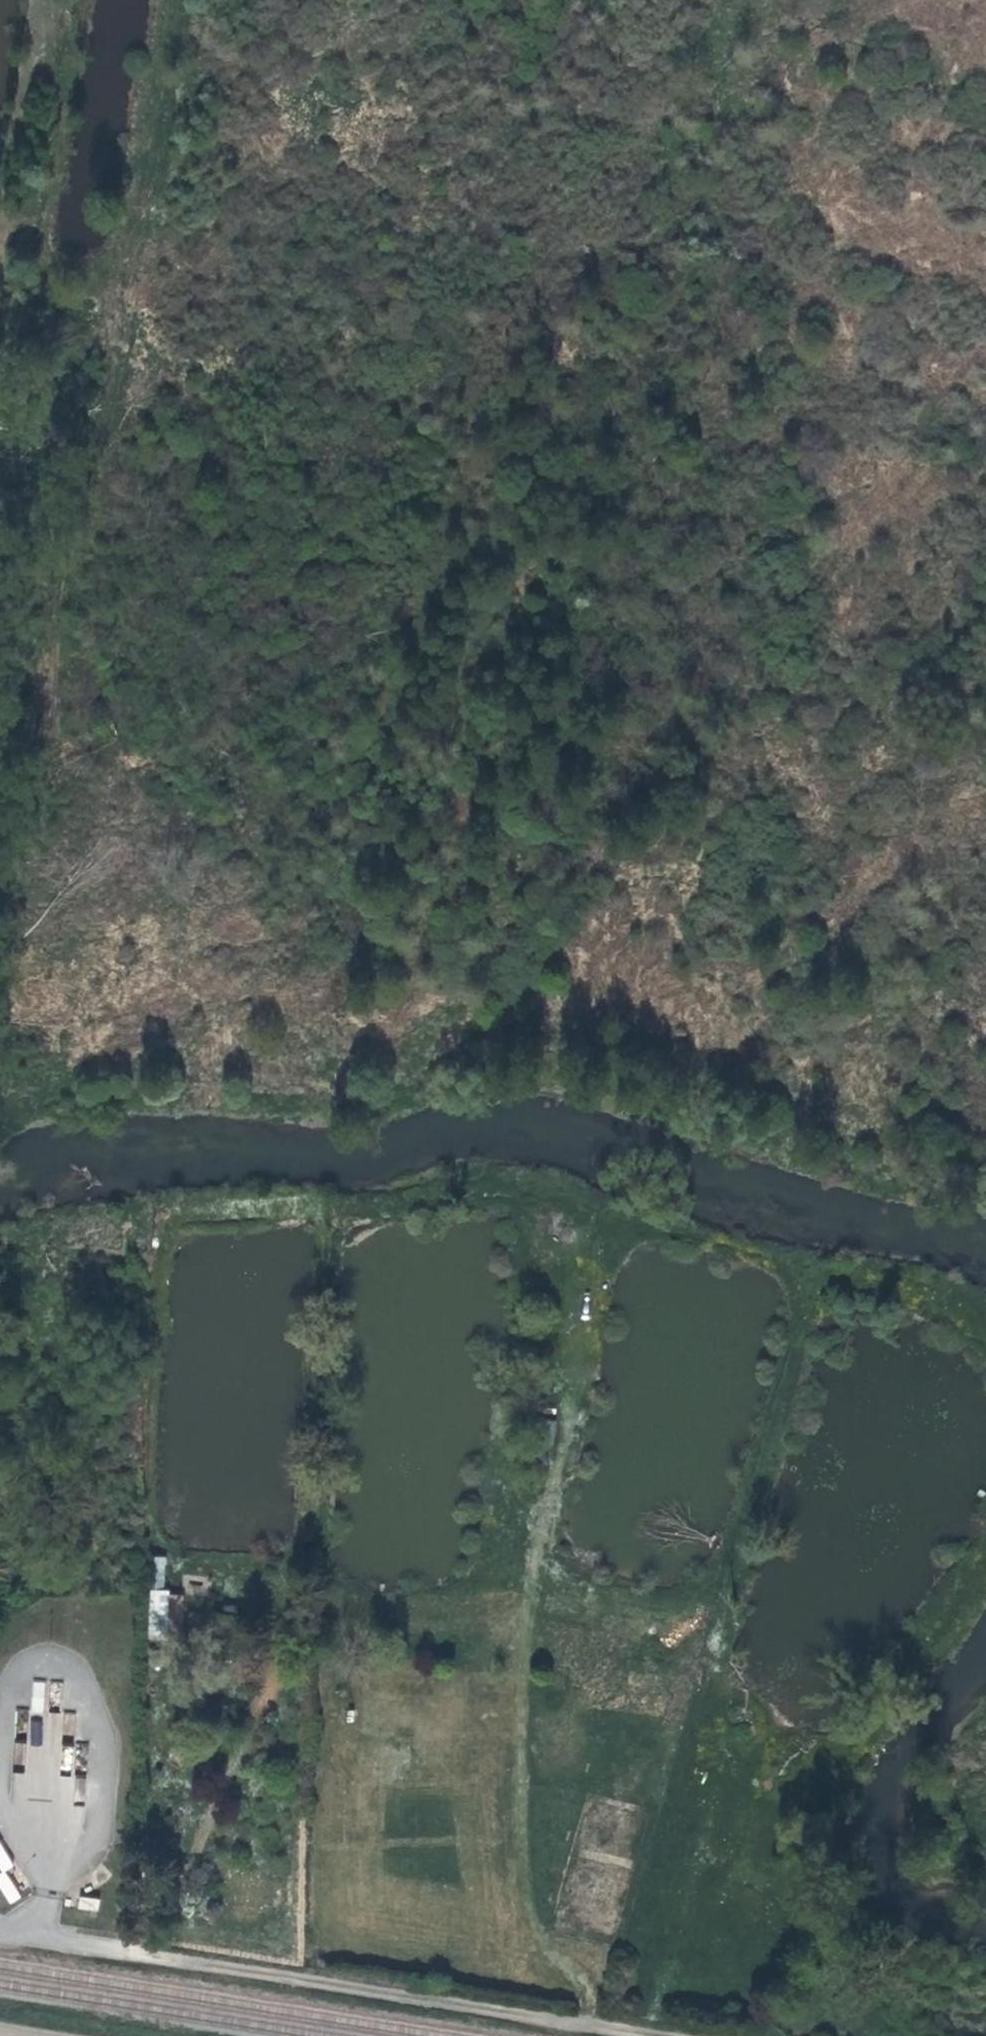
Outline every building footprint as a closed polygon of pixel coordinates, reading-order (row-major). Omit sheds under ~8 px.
[(149,1590),(148,1638),(178,1639),(180,1591),(149,1590)] [(4,1871),(14,1865),(0,1843),(0,1869),(1,1872),(0,1873),(0,1888),(9,1903),(20,1896),(4,1871)]
